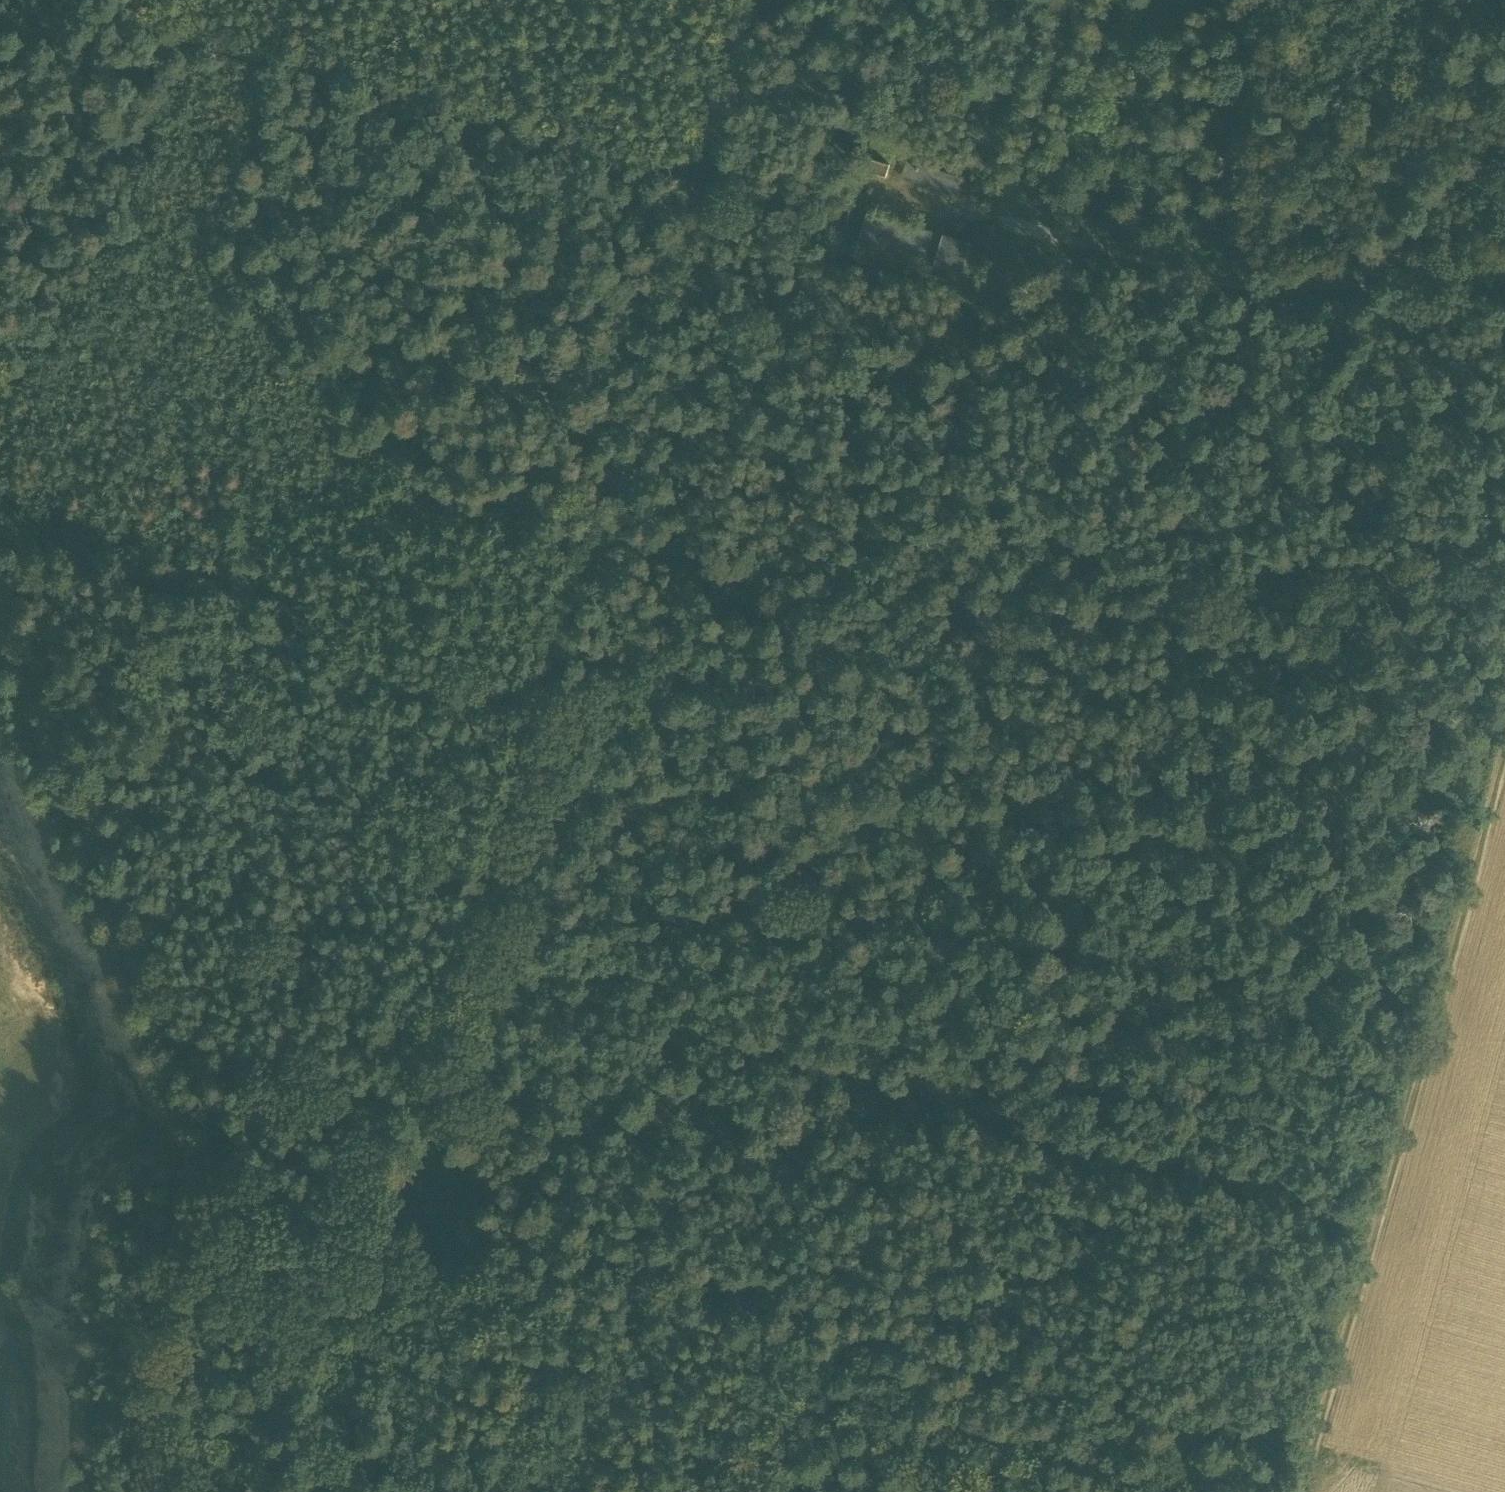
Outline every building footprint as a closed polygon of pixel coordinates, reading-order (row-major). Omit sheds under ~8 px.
[(863,161),(886,167),(898,130),(874,123),(863,161)] [(902,170),(976,192),(983,173),(907,150),(902,170)] [(857,243),(958,273),(970,234),(869,204),(857,243)]
